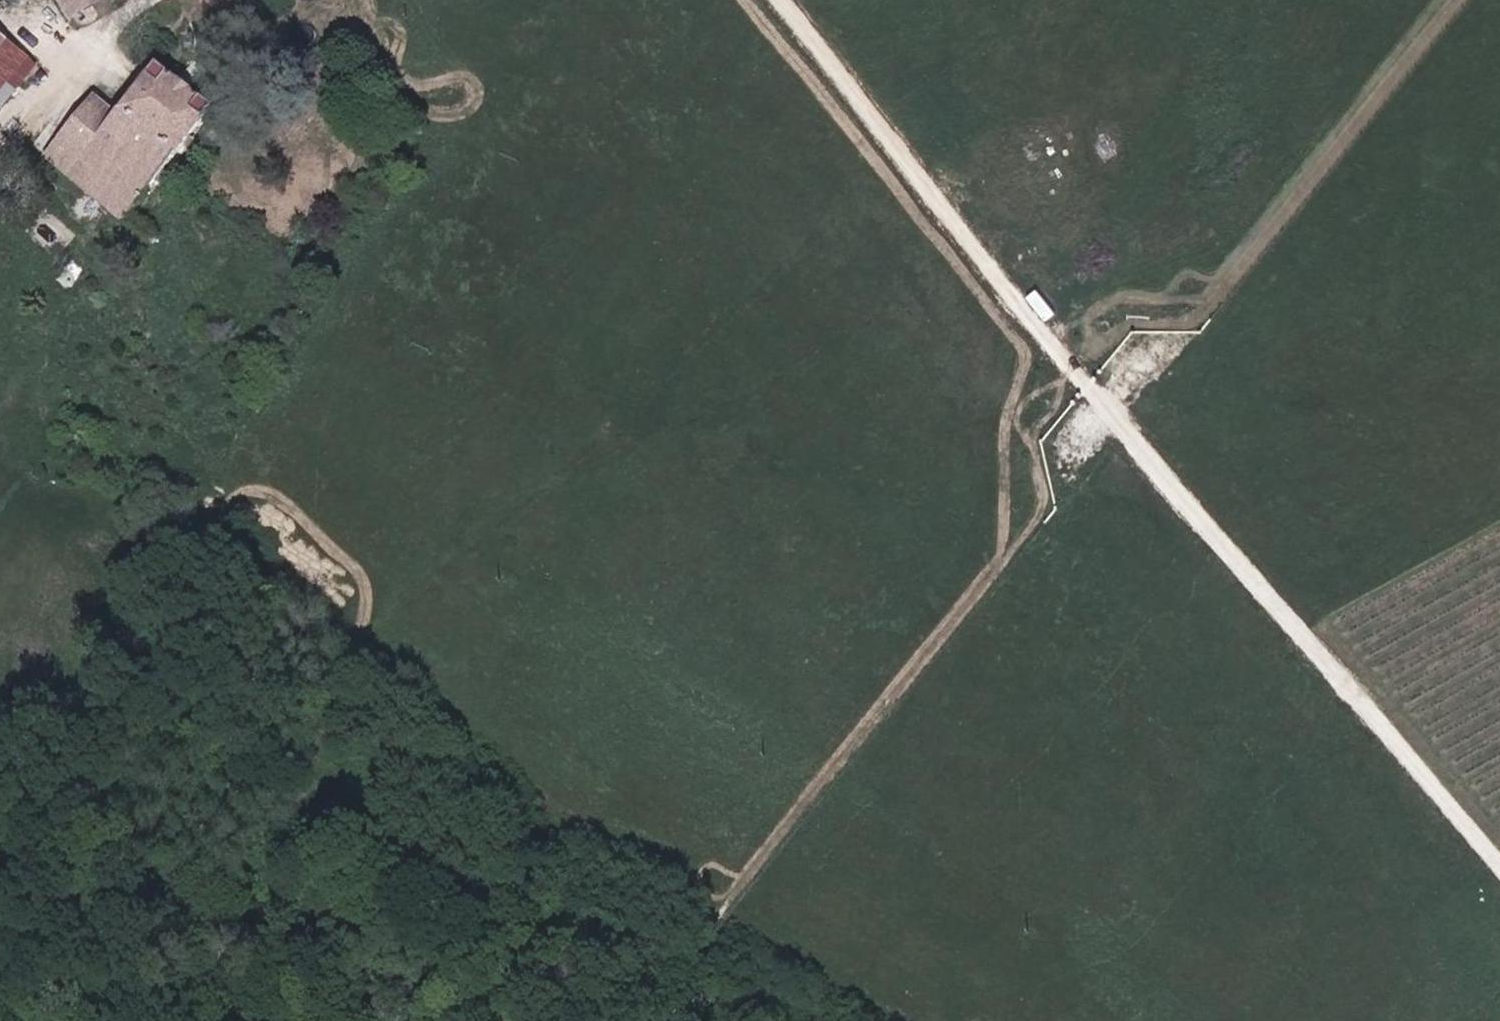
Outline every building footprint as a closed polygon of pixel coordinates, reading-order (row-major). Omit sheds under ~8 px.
[(77,13),(107,0),(71,0),(77,13)] [(36,60),(0,30),(0,106),(36,60)] [(218,102),(160,58),(122,108),(99,92),(49,156),(131,218),(218,102)]
